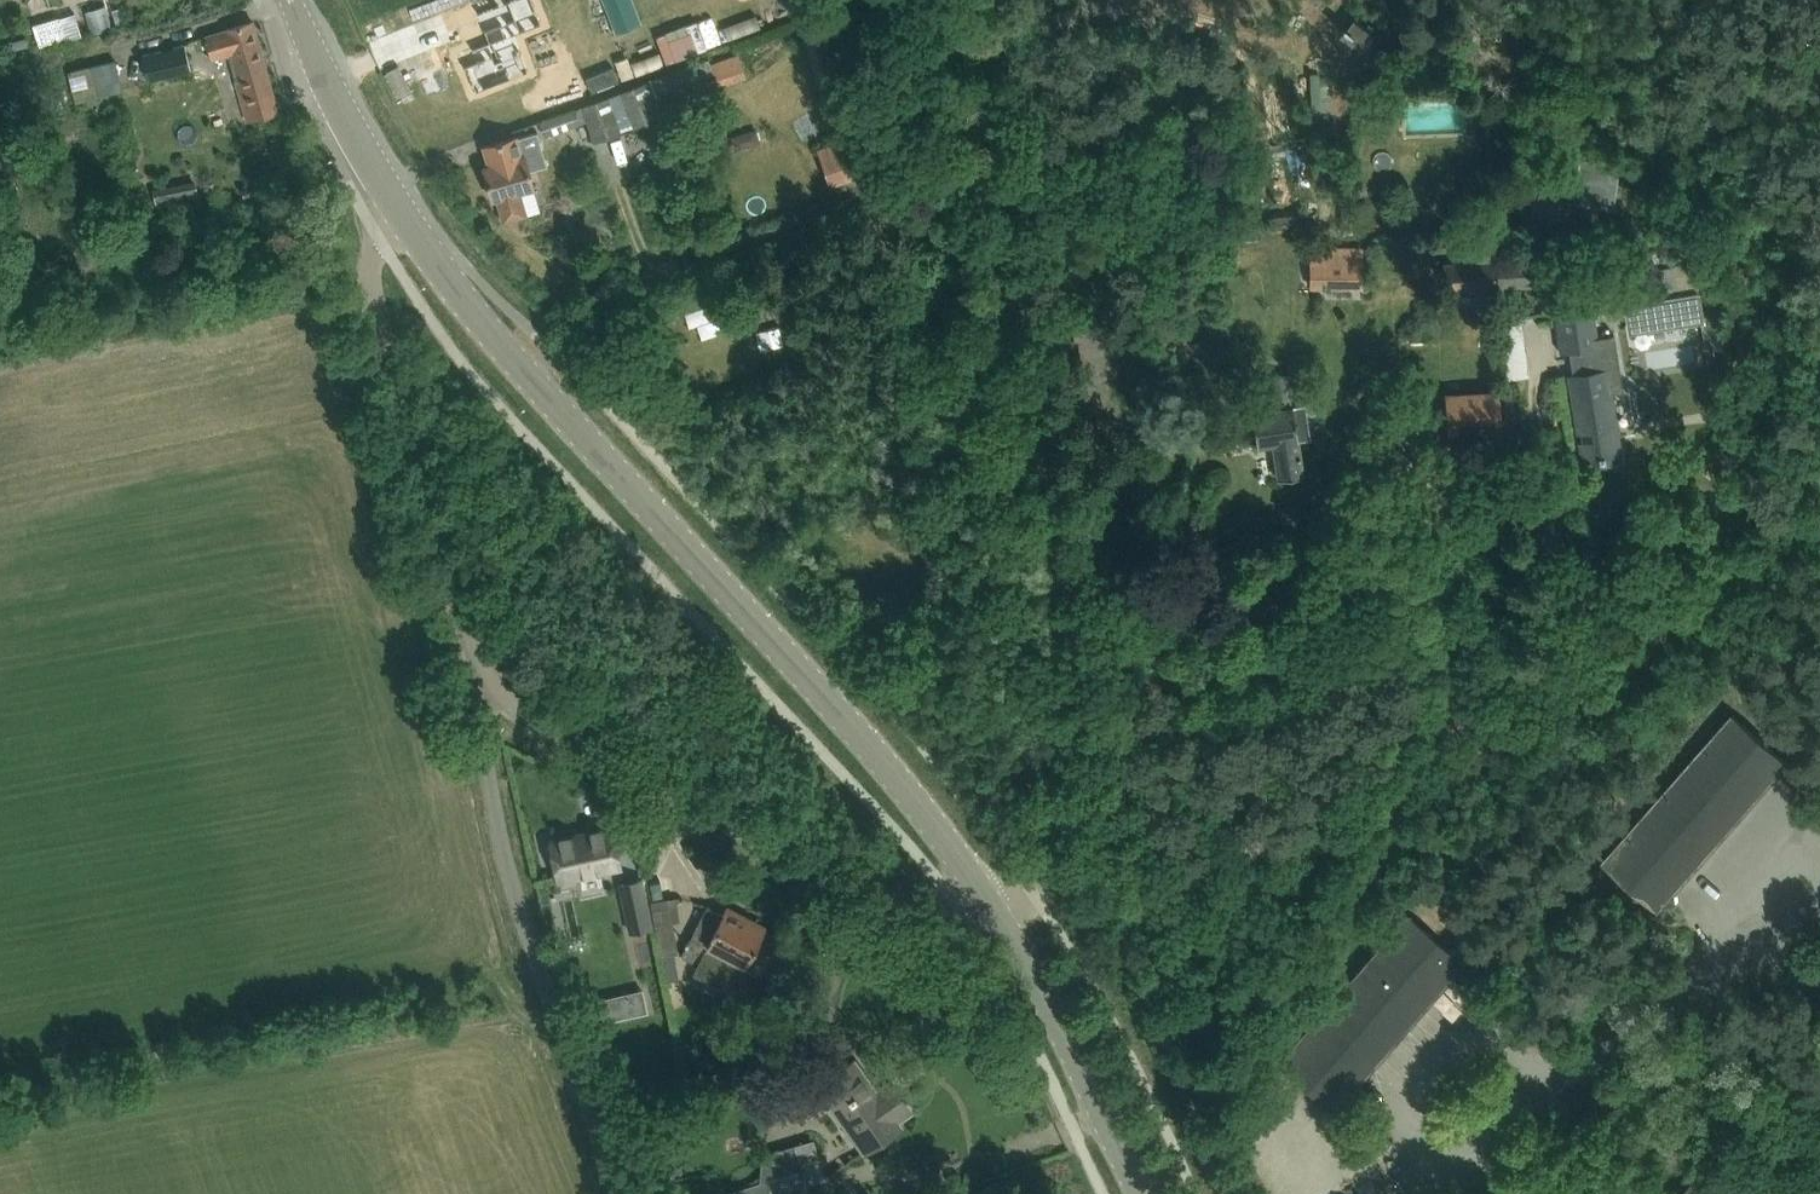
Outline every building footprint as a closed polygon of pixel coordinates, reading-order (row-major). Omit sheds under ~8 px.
[(119,2),(125,18),(141,12),(137,0),(124,0),(119,2)] [(460,66),(463,73),(465,72),(467,77),(465,78),(466,79),(468,79),(469,83),(467,84),(468,85),(470,85),(472,89),(470,90),(471,92),(526,71),(518,52),(511,34),(539,23),(530,0),(506,0),(474,12),(485,42),(468,48),(473,61),(460,66)] [(620,44),(642,35),(629,0),(603,0),(620,44)] [(91,31),(108,27),(107,26),(104,11),(103,6),(86,10),(88,16),(91,30),(91,31)] [(37,38),(65,31),(61,16),(33,23),(37,38)] [(213,59),(229,55),(247,120),(278,111),(253,21),(226,29),(206,35),(213,59)] [(185,44),(161,50),(145,53),(152,79),(191,70),(185,44)] [(714,73),(719,87),(748,76),(740,53),(713,64),(710,57),(540,122),(545,135),(586,121),(594,142),(664,117),(656,96),(714,73)] [(117,59),(89,67),(69,71),(76,100),(97,94),(124,89),(117,59)] [(767,147),(759,128),(739,135),(747,154),(767,147)] [(864,134),(818,149),(830,183),(875,167),(864,134)] [(497,198),(504,221),(528,214),(522,191),(534,187),(518,136),(502,141),(508,160),(484,166),(494,199),(497,198)] [(1581,160),(1575,201),(1608,206),(1615,165),(1581,160)] [(1529,203),(1527,179),(1478,183),(1480,207),(1529,203)] [(1567,189),(1535,184),(1530,213),(1563,218),(1567,189)] [(177,206),(174,188),(154,192),(157,210),(177,206)] [(1297,213),(1269,216),(1270,226),(1298,224),(1297,213)] [(1313,246),(1311,287),(1360,290),(1361,248),(1313,246)] [(1499,286),(1533,284),(1532,259),(1498,260),(1499,286)] [(1446,290),(1495,288),(1494,261),(1445,263),(1446,290)] [(704,298),(711,327),(742,320),(735,290),(704,298)] [(1635,331),(1665,326),(1661,299),(1631,303),(1635,331)] [(1575,350),(1599,347),(1598,336),(1595,313),(1557,318),(1556,319),(1561,352),(1569,351),(1575,350)] [(1623,392),(1614,332),(1612,333),(1613,334),(1598,336),(1599,347),(1575,350),(1578,374),(1569,375),(1583,465),(1584,464),(1584,460),(1599,458),(1599,460),(1605,459),(1604,457),(1619,455),(1620,458),(1621,458),(1611,392),(1622,390),(1622,392),(1623,392)] [(1529,374),(1526,356),(1501,360),(1504,378),(1529,374)] [(1276,409),(1252,413),(1257,446),(1273,444),(1278,479),(1304,475),(1298,438),(1310,436),(1305,404),(1292,406),(1287,374),(1271,376),(1276,409)] [(1448,447),(1501,446),(1500,388),(1447,391),(1448,447)] [(1659,909),(1787,763),(1734,715),(1605,861),(1659,909)] [(620,864),(612,828),(551,841),(552,846),(547,847),(550,860),(554,859),(559,878),(620,864)] [(631,932),(652,927),(642,879),(620,884),(631,932)] [(675,954),(677,954),(672,921),(678,920),(675,897),(652,901),(667,981),(679,978),(675,954)] [(686,943),(685,944),(687,945),(682,955),(705,968),(707,972),(733,985),(744,964),(745,964),(763,929),(726,909),(724,914),(708,905),(688,943),(686,943)] [(1408,915),(1280,1062),(1334,1109),(1462,963),(1408,915)] [(648,1011),(643,988),(589,1000),(595,1023),(648,1011)] [(819,1087),(820,1088),(833,1107),(864,1150),(900,1125),(896,1120),(909,1112),(897,1094),(884,1103),(855,1062),(819,1087)] [(806,1184),(820,1179),(820,1181),(822,1180),(810,1142),(794,1147),(800,1168),(766,1178),(767,1181),(768,1181),(772,1193),(809,1193),(806,1184)] [(1561,1193),(1587,1193),(1593,1187),(1592,1187),(1591,1187),(1578,1176),(1579,1175),(1578,1174),(1561,1193)]
